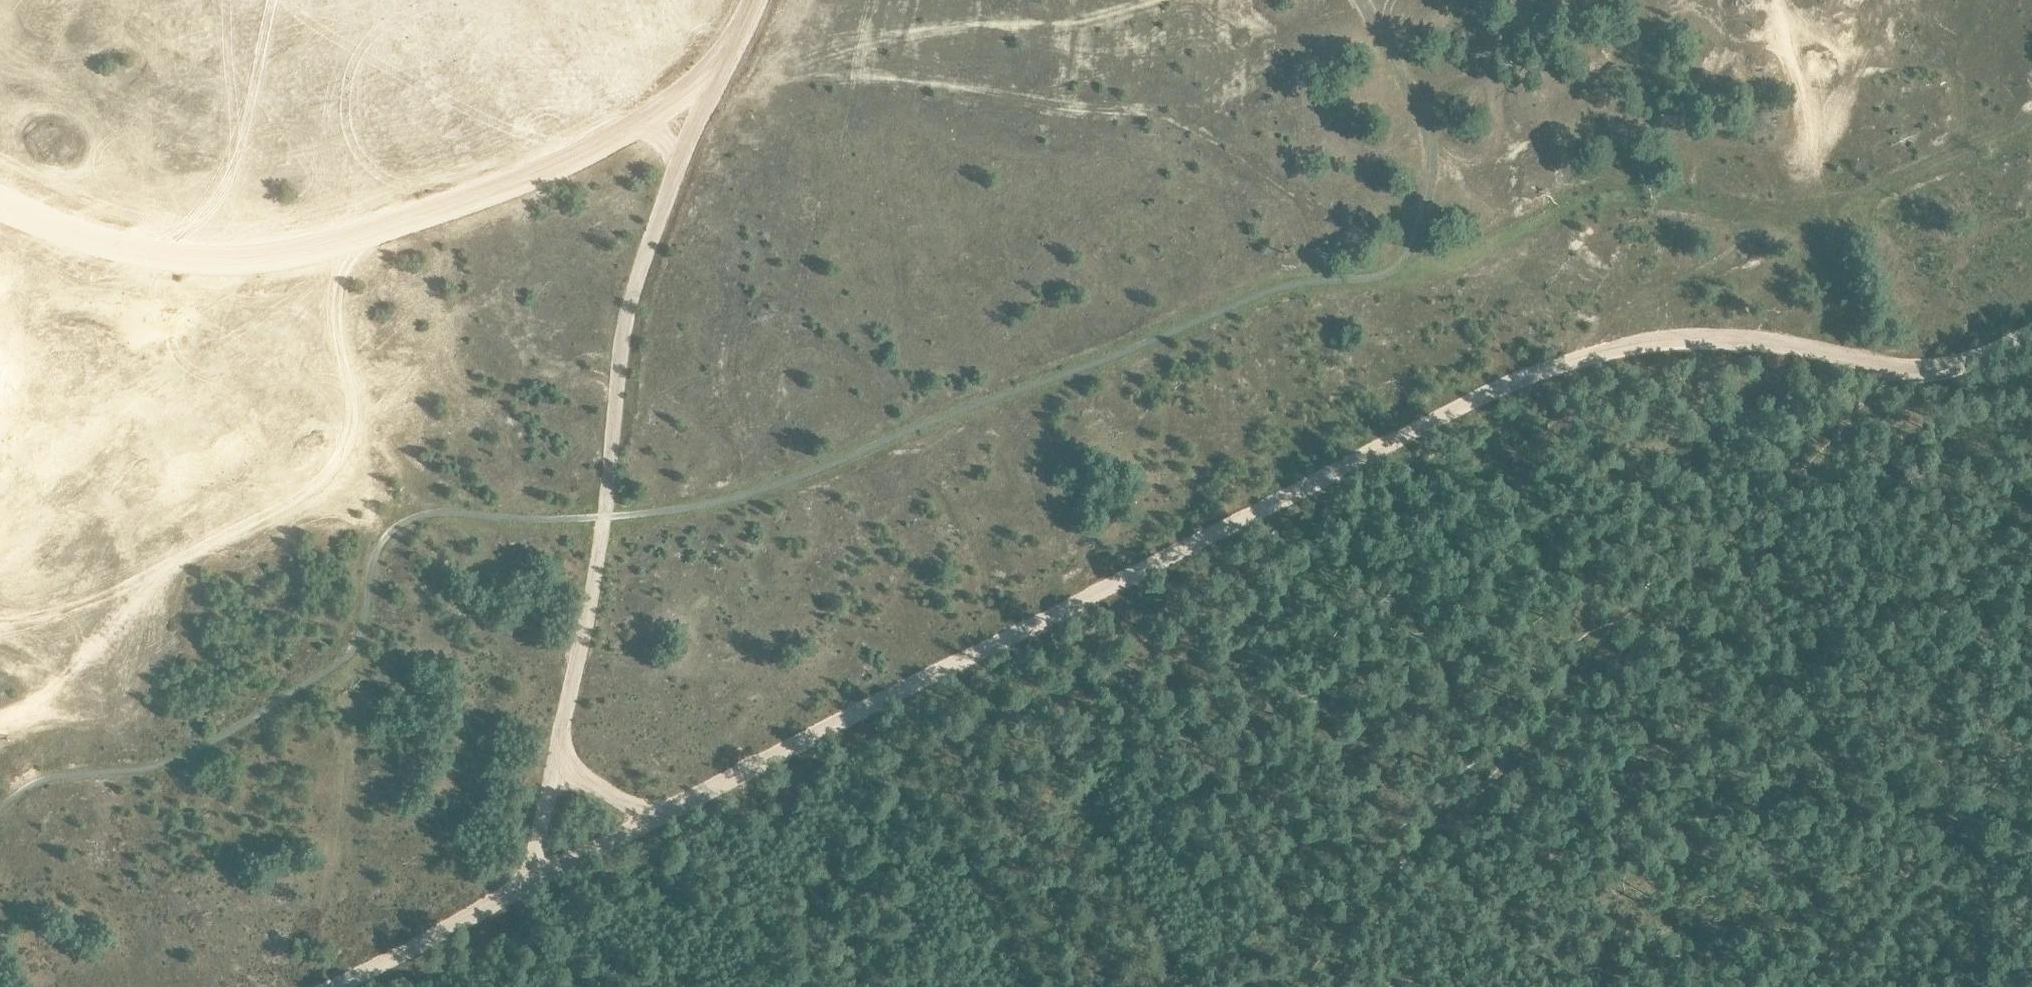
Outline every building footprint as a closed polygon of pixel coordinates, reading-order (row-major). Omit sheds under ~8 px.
[(1828,92),(1833,72),(1816,67),(1811,87),(1828,92)]
